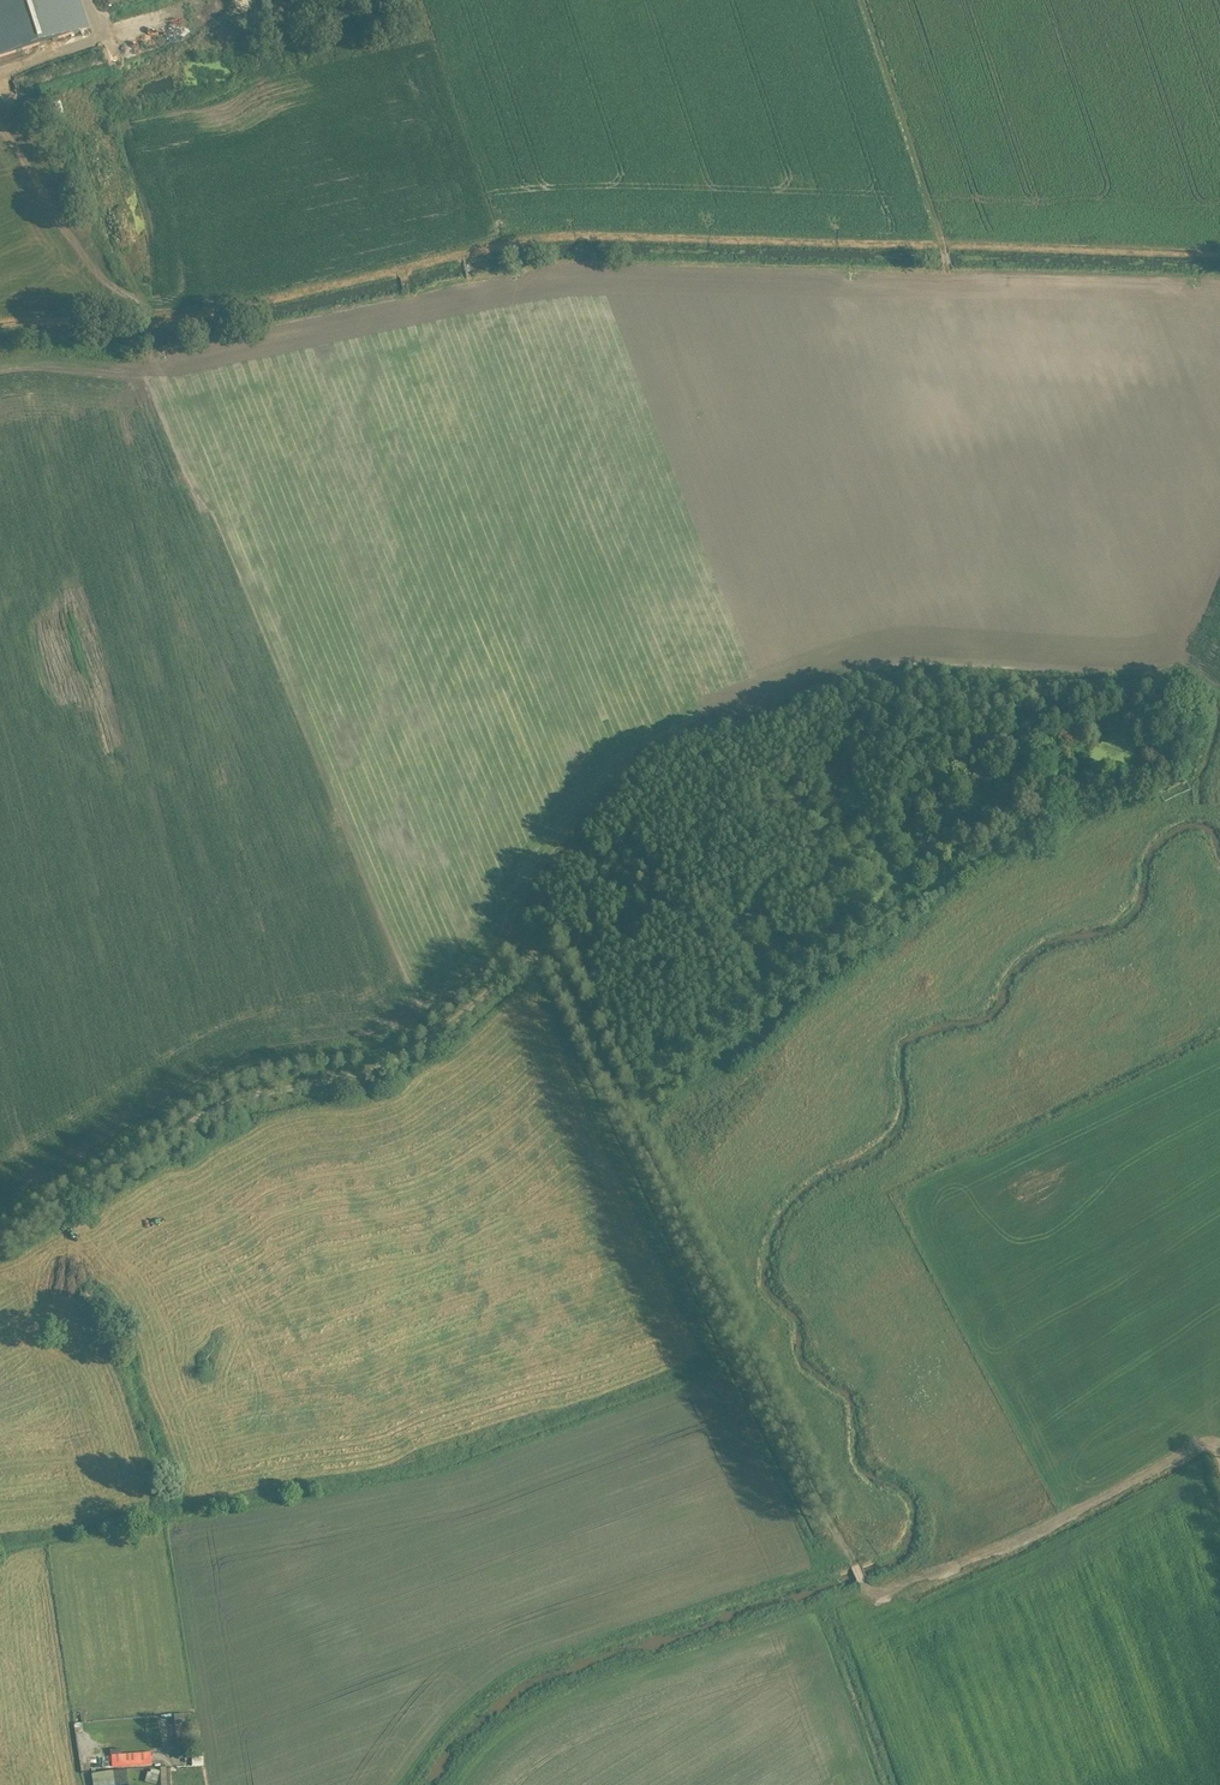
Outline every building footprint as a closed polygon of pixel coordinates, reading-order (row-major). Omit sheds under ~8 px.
[(80,0),(0,0),(0,58),(89,30),(80,0)] [(990,762),(972,766),(974,777),(992,773),(990,762)] [(174,1714),(175,1714),(179,1759),(192,1758),(187,1713),(174,1714)] [(112,1767),(151,1764),(151,1752),(111,1755),(112,1767)] [(192,1757),(192,1764),(202,1765),(203,1757),(192,1757)] [(92,1773),(94,1784),(105,1784),(103,1771),(92,1772),(92,1773)] [(150,1772),(148,1772),(145,1782),(156,1784),(159,1775),(150,1772)]
